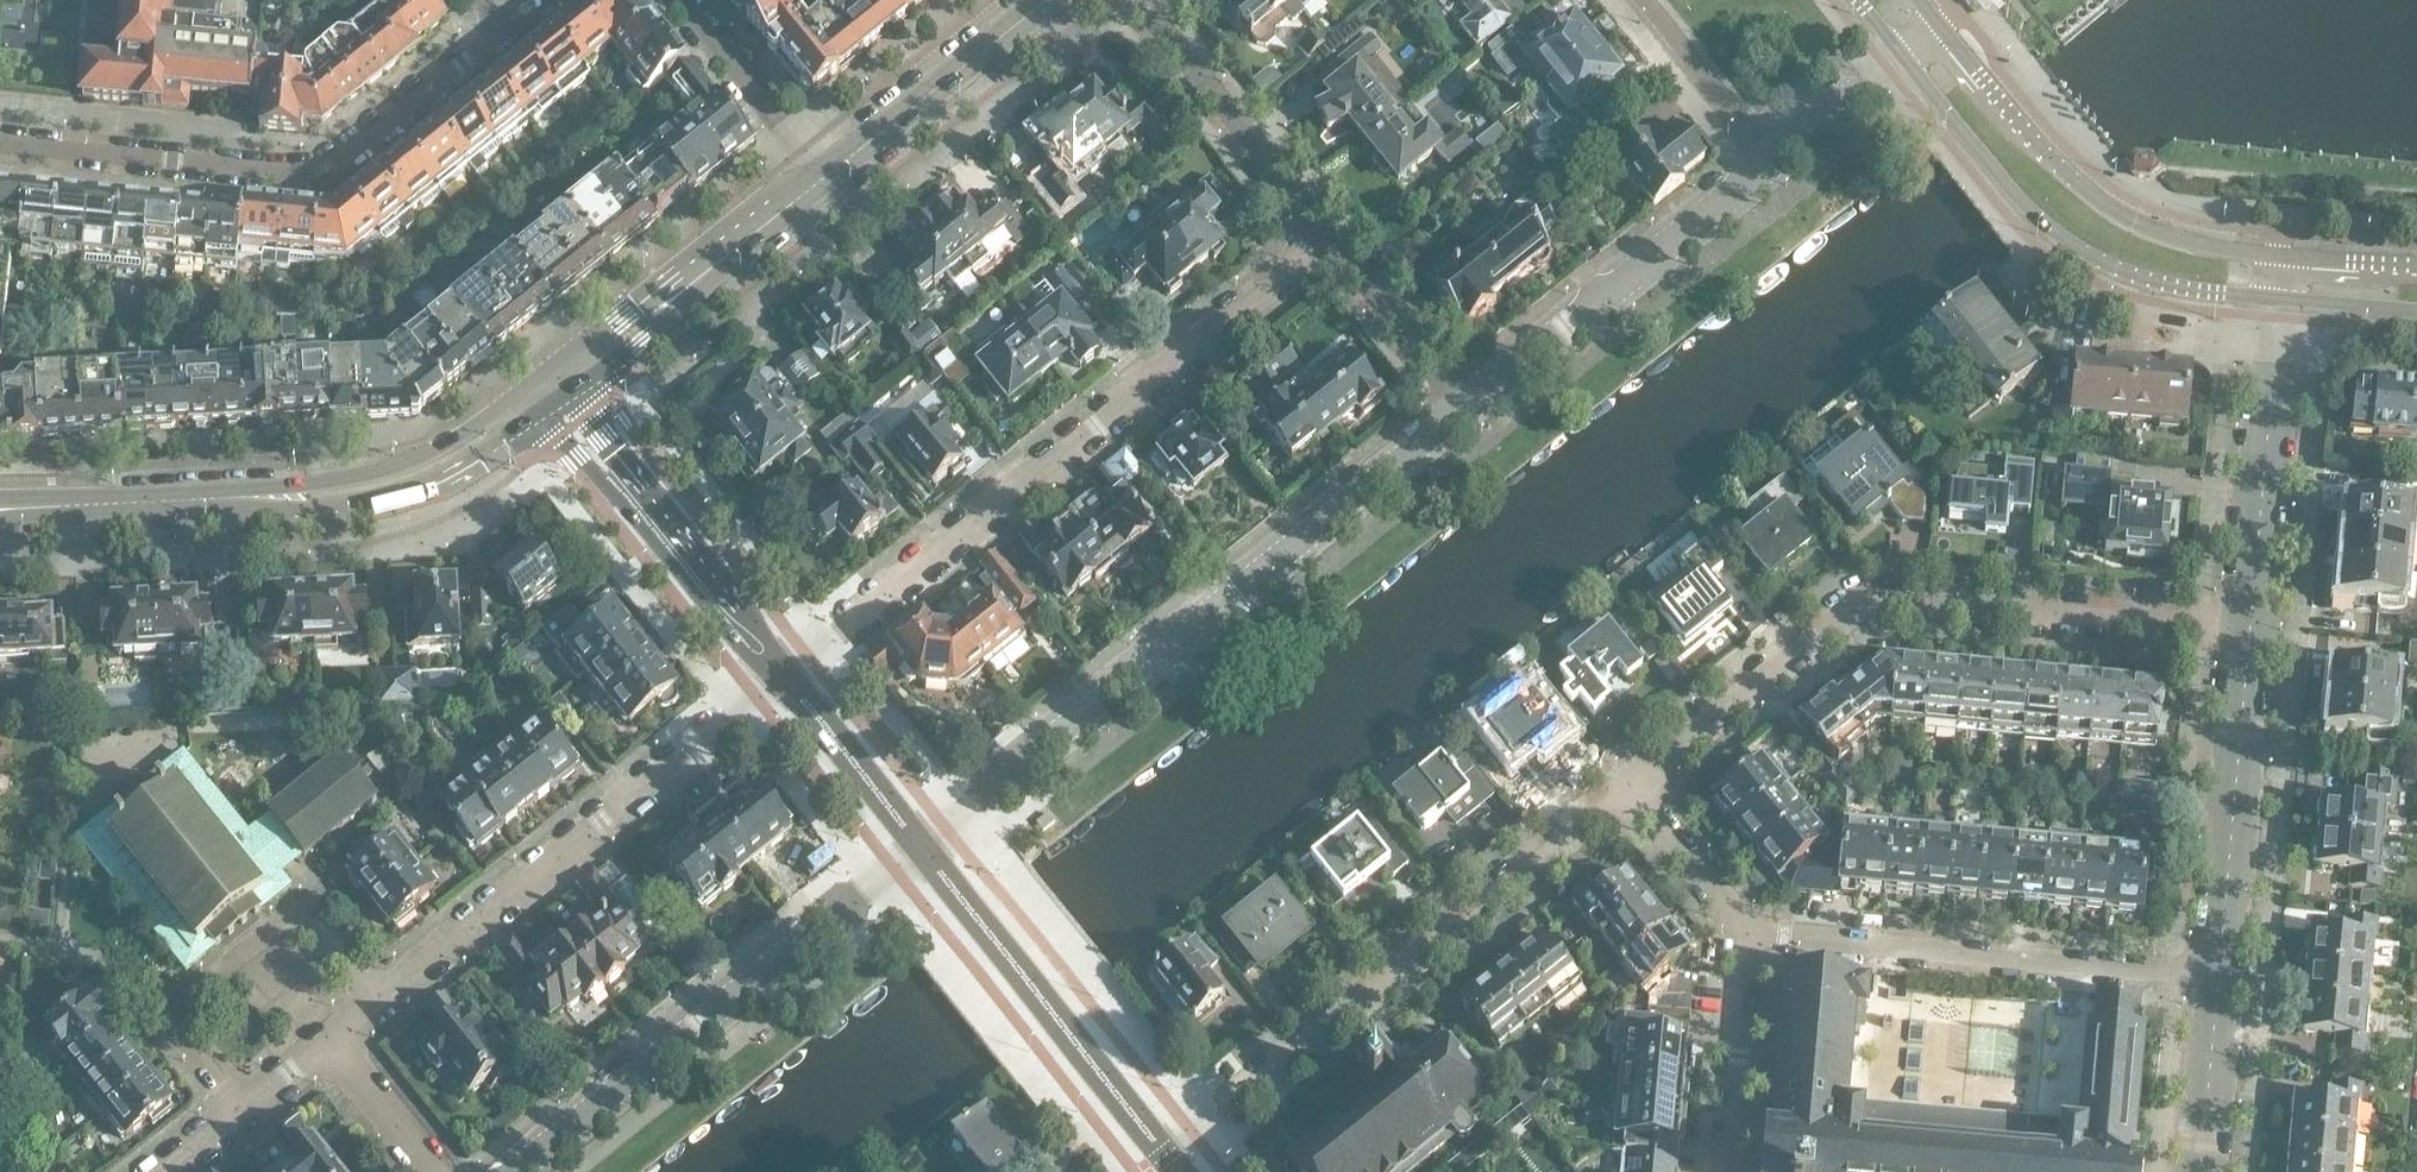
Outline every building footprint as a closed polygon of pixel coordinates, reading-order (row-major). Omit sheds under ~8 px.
[(217,0),(128,0),(121,67),(85,63),(82,99),(143,105),(143,108),(162,110),(163,107),(188,110),(190,92),(254,98),(258,59),(259,45),(250,35),(183,28),(184,21),(214,24),(217,0)] [(392,4),(395,9),(388,13),(380,13),(371,20),(382,33),(396,22),(417,48),(429,39),(426,35),(446,19),(441,12),(433,2),(432,0),(399,0),(392,4)] [(380,13),(388,13),(395,9),(392,4),(399,0),(375,0),(380,13)] [(651,18),(637,0),(593,0),(582,9),(609,43),(617,53),(631,41),(628,36),(651,18)] [(762,0),(730,0),(743,16),(762,0)] [(799,0),(762,0),(743,16),(767,46),(804,17),(797,8),(799,0)] [(857,0),(827,0),(825,4),(828,7),(863,51),(885,34),(857,0)] [(897,0),(857,0),(885,34),(909,15),(897,0)] [(909,15),(927,0),(897,0),(909,15)] [(1291,0),(1242,0),(1228,11),(1252,41),(1256,38),(1261,45),(1266,45),(1273,39),(1274,35),(1268,28),(1296,6),(1291,0)] [(1296,6),(1300,11),(1314,0),(1291,0),(1296,6)] [(1512,0),(1460,0),(1461,1),(1463,0),(1469,9),(1455,21),(1477,48),(1522,12),(1512,0)] [(863,51),(828,7),(825,10),(822,17),(811,25),(810,24),(808,30),(842,73),(853,64),(853,60),(863,51)] [(609,43),(582,9),(554,32),(585,70),(595,61),(592,58),(609,43)] [(842,73),(808,30),(810,24),(804,17),(767,46),(805,93),(811,93),(813,96),(842,73)] [(686,61),(675,47),(651,18),(628,36),(631,41),(617,53),(631,70),(622,77),(638,98),(660,80),(686,61)] [(1546,87),(1600,44),(1592,35),(1587,35),(1574,18),(1561,28),(1559,25),(1534,45),(1536,48),(1531,52),(1523,59),(1526,62),(1546,87)] [(417,48),(396,22),(382,33),(371,20),(353,36),(385,73),(417,48)] [(1307,61),(1329,44),(1318,30),(1297,48),(1307,61)] [(585,70),(554,32),(524,55),(560,99),(578,84),(574,79),(585,70)] [(385,73),(353,36),(345,35),(324,52),(359,94),(385,73)] [(1392,112),(1358,69),(1382,50),(1370,36),(1330,68),(1341,81),(1327,92),(1335,102),(1317,110),(1327,130),(1345,121),(1346,122),(1350,120),(1362,136),(1392,112)] [(1523,59),(1531,52),(1520,38),(1494,59),(1508,76),(1526,62),(1523,59)] [(1607,85),(1620,75),(1607,59),(1607,54),(1600,44),(1546,87),(1567,113),(1569,116),(1577,109),(1582,105),(1585,109),(1610,89),(1607,85)] [(359,94),(324,52),(305,67),(305,74),(304,80),(308,80),(335,113),(359,94)] [(560,99),(524,55),(495,79),(527,119),(538,110),(541,114),(560,99)] [(281,131),(287,72),(271,70),(271,67),(265,60),(258,59),(254,98),(252,116),(261,117),(260,129),(281,131)] [(668,89),(694,69),(687,60),(686,61),(660,80),(668,89)] [(754,143),(703,79),(694,69),(668,89),(690,116),(681,123),(704,150),(706,149),(720,167),(735,155),(738,156),(754,143)] [(335,113),(308,80),(304,80),(305,74),(287,72),(281,131),(302,133),(303,122),(322,124),(335,113)] [(527,119),(495,79),(465,103),(501,146),(519,131),(516,127),(527,119)] [(1167,126),(1145,98),(1142,100),(1146,104),(1137,111),(1133,107),(1134,107),(1133,106),(1123,114),(1103,90),(1099,93),(1090,82),(1078,91),(1082,96),(1066,109),(1109,162),(1126,148),(1118,139),(1125,133),(1127,137),(1143,124),(1153,137),(1167,126)] [(501,146),(465,103),(436,126),(467,166),(478,157),(482,161),(501,146)] [(1109,162),(1066,109),(1051,122),(1047,117),(1035,127),(1044,138),(1040,141),(1060,165),(1050,173),(1050,174),(1051,174),(1054,178),(1045,185),(1042,181),(1039,183),(1062,211),(1076,199),(1066,187),(1081,174),(1078,171),(1085,166),(1093,176),(1109,162)] [(1567,150),(1593,129),(1577,109),(1569,116),(1567,113),(1549,127),(1567,150)] [(1440,146),(1411,110),(1398,120),(1392,112),(1362,136),(1377,154),(1372,160),(1385,176),(1392,173),(1399,181),(1434,152),(1441,147),(1440,146)] [(720,167),(706,149),(704,150),(681,123),(680,122),(676,125),(677,126),(652,147),(690,195),(691,194),(712,177),(712,174),(720,167)] [(1680,179),(1705,159),(1676,124),(1658,138),(1652,131),(1634,146),(1622,131),(1600,149),(1626,182),(1629,179),(1653,209),(1684,184),(1680,179)] [(467,166),(436,126),(406,150),(442,194),(460,179),(456,175),(467,166)] [(1452,160),(1471,145),(1459,131),(1440,146),(1441,147),(1434,152),(1449,164),(1452,160)] [(569,153),(561,143),(550,152),(558,162),(563,158),(569,153)] [(690,195),(652,147),(649,144),(617,172),(620,177),(657,222),(658,221),(690,195)] [(442,194),(406,150),(377,174),(409,214),(420,205),(423,209),(442,194)] [(572,151),(569,153),(563,158),(573,170),(582,162),(572,151)] [(2160,169),(2158,166),(2151,159),(2134,157),(2124,166),(2133,177),(2150,179),(2160,169)] [(409,214),(377,174),(347,198),(376,234),(383,241),(403,225),(399,221),(409,214)] [(1209,223),(1222,213),(1220,211),(1231,202),(1210,176),(1197,186),(1204,194),(1192,204),(1191,202),(1177,213),(1170,204),(1153,217),(1195,269),(1211,256),(1214,260),(1226,251),(1216,238),(1218,236),(1209,225),(1210,224),(1209,223)] [(657,222),(620,177),(596,197),(629,238),(639,229),(645,231),(657,222)] [(25,189),(0,187),(0,235),(5,232),(21,233),(25,189)] [(53,252),(58,193),(25,189),(21,233),(21,239),(24,243),(35,244),(34,250),(37,250),(40,255),(46,255),(51,251),(53,252)] [(534,201),(524,190),(516,197),(526,208),(534,201)] [(992,235),(1004,225),(1013,237),(1025,227),(1004,202),(981,221),(966,203),(964,205),(954,192),(942,202),(946,206),(929,219),(971,271),(987,258),(980,249),(994,237),(992,235)] [(84,254),(89,196),(58,193),(53,252),(56,252),(58,256),(65,257),(67,253),(84,254)] [(629,238),(596,197),(587,205),(577,193),(565,203),(565,209),(572,218),(607,262),(621,250),(621,244),(629,238)] [(114,258),(119,199),(89,196),(84,254),(100,256),(104,261),(108,262),(111,258),(114,258)] [(376,234),(347,198),(332,210),(320,208),(315,260),(341,263),(376,234)] [(1455,218),(1439,198),(1415,216),(1431,237),(1455,218)] [(1550,251),(1538,237),(1556,223),(1536,198),(1499,228),(1503,233),(1481,250),(1490,262),(1488,263),(1506,285),(1532,264),(1537,267),(1543,267),(1548,263),(1550,257),(1549,253),(1550,251)] [(144,261),(149,202),(119,199),(114,258),(117,259),(120,263),(124,263),(128,260),(144,261)] [(278,257),(283,205),(243,201),(242,212),(238,258),(239,258),(265,261),(266,256),(278,257)] [(175,264),(180,205),(149,202),(144,261),(161,262),(164,267),(169,267),(172,263),(175,264)] [(205,266),(210,209),(180,205),(175,264),(178,264),(181,268),(185,269),(189,265),(205,266)] [(315,266),(315,260),(320,208),(283,205),(278,257),(291,258),(291,264),(315,266)] [(238,258),(242,212),(210,209),(205,266),(222,268),(224,272),(231,273),(233,269),(238,269),(239,258),(238,258)] [(1195,269),(1153,217),(1137,230),(1144,239),(1130,250),(1132,252),(1120,262),(1113,253),(1102,262),(1122,287),(1118,290),(1119,292),(1133,281),(1134,283),(1147,273),(1148,274),(1149,273),(1158,285),(1160,283),(1170,295),(1182,286),(1178,282),(1195,269)] [(607,262),(572,218),(548,236),(581,277),(588,271),(593,273),(607,262)] [(971,271),(929,219),(913,232),(909,228),(898,237),(908,249),(905,251),(920,270),(897,289),(917,314),(928,305),(919,293),(932,284),(933,286),(947,275),(954,284),(971,271)] [(581,277),(548,236),(520,260),(555,304),(567,294),(567,288),(581,277)] [(9,257),(4,251),(4,241),(0,237),(0,298),(5,299),(9,257)] [(1490,298),(1506,285),(1488,263),(1490,262),(1481,250),(1453,272),(1446,263),(1426,279),(1465,329),(1496,305),(1490,298)] [(555,304),(520,260),(515,253),(482,279),(523,329),(555,304)] [(1079,295),(1060,271),(1045,282),(1060,300),(1061,300),(1066,305),(1079,295)] [(523,329),(482,279),(452,304),(492,354),(523,329)] [(2036,373),(2004,332),(1971,291),(1934,321),(1999,402),(2036,373)] [(879,336),(849,298),(843,302),(835,293),(806,316),(823,337),(818,341),(833,360),(838,356),(846,366),(863,353),(861,350),(879,336)] [(1099,355),(1081,333),(1081,332),(1085,329),(1066,305),(1061,300),(1060,300),(1020,332),(1050,369),(1068,355),(1071,359),(1071,358),(1080,369),(1099,355)] [(492,354),(452,304),(428,323),(468,373),(492,354)] [(370,316),(363,309),(344,308),(336,312),(339,320),(365,320),(370,316)] [(295,337),(294,318),(281,318),(282,338),(295,337)] [(468,373),(428,323),(405,341),(407,345),(445,392),(468,373)] [(924,353),(904,329),(888,341),(908,366),(911,364),(924,353)] [(1050,369),(1020,332),(979,365),(1009,402),(1011,401),(1013,403),(1025,394),(1022,391),(1050,369)] [(956,365),(937,342),(924,353),(943,376),(956,365)] [(1300,365),(1282,342),(1269,353),(1287,375),(1300,365)] [(445,392),(407,345),(389,360),(389,368),(422,409),(445,392)] [(331,417),(328,363),(328,352),(319,353),(320,357),(296,358),(299,419),(302,419),(302,420),(306,423),(314,423),(317,419),(318,419),(318,418),(319,418),(318,418),(331,417)] [(735,447),(789,404),(822,378),(801,353),(779,371),(781,374),(775,378),(771,373),(765,371),(755,379),(746,368),(728,383),(736,393),(700,422),(714,440),(720,436),(724,442),(728,439),(735,447)] [(943,376),(924,353),(911,364),(930,387),(943,376)] [(1331,430),(1303,395),(1287,375),(1269,353),(1256,363),(1274,386),(1282,379),(1291,390),(1277,402),(1267,389),(1243,409),(1253,421),(1275,449),(1279,446),(1291,462),(1331,430)] [(299,419),(296,358),(296,354),(286,355),(287,359),(253,361),(257,422),(260,422),(265,426),(272,425),(276,421),(278,421),(278,420),(299,419)] [(1385,395),(1361,366),(1358,368),(1350,357),(1303,395),(1331,430),(1356,410),(1362,418),(1385,400),(1383,397),(1385,395)] [(257,422),(253,361),(253,358),(244,358),(245,362),(222,363),(222,359),(218,360),(221,424),(225,423),(225,424),(230,428),(237,427),(240,423),(241,423),(257,422)] [(2128,420),(2131,388),(2130,388),(2132,363),(2077,358),(2074,395),(2056,393),(2053,421),(2091,425),(2092,416),(2128,420)] [(221,424),(218,360),(211,360),(211,363),(190,365),(190,361),(186,361),(189,425),(193,425),(193,426),(197,429),(204,429),(208,425),(208,424),(221,424)] [(422,409),(389,368),(389,360),(361,361),(364,419),(385,418),(388,414),(399,413),(401,413),(404,417),(414,416),(422,409)] [(189,425),(186,361),(178,362),(178,365),(157,366),(157,364),(153,364),(156,431),(172,430),(175,426),(189,425)] [(364,419),(361,361),(328,363),(331,417),(333,417),(340,416),(344,421),(364,419)] [(2185,425),(2188,394),(2190,369),(2132,363),(2130,388),(2131,388),(2128,420),(2159,422),(2159,428),(2178,429),(2179,424),(2185,425)] [(156,431),(153,364),(144,364),(144,367),(119,369),(123,433),(156,431)] [(123,433),(119,369),(81,371),(84,435),(123,433)] [(84,435),(81,371),(39,373),(39,382),(42,437),(84,435)] [(42,437),(39,382),(22,383),(17,389),(17,395),(5,395),(1,400),(2,403),(4,439),(42,437)] [(2411,443),(2416,389),(2377,385),(2376,389),(2355,388),(2351,426),(2372,428),(2371,439),(2411,443)] [(812,451),(790,424),(796,419),(792,415),(795,412),(789,404),(735,447),(740,453),(736,456),(740,462),(741,464),(737,467),(749,482),(753,478),(754,480),(785,455),(794,466),(812,451)] [(953,453),(962,446),(960,443),(958,445),(947,430),(955,424),(942,407),(915,429),(910,422),(893,436),(933,486),(950,473),(953,478),(965,468),(953,453)] [(1216,454),(1221,450),(1205,430),(1200,434),(1185,417),(1170,429),(1162,419),(1149,430),(1163,447),(1157,452),(1172,471),(1177,467),(1194,488),(1223,464),(1216,454)] [(841,464),(850,457),(865,445),(872,439),(859,424),(828,449),(841,464)] [(1902,482),(1869,441),(1874,437),(1871,434),(1866,438),(1855,424),(1837,439),(1848,453),(1820,476),(1856,521),(1868,511),(1869,512),(1879,504),(1878,503),(1884,498),(1903,521),(1923,523),(1926,499),(1914,485),(1909,490),(1903,483),(1903,482),(1902,482)] [(882,467),(865,445),(850,457),(869,480),(870,479),(873,483),(886,473),(881,468),(882,467)] [(2138,460),(2139,447),(2127,446),(2125,459),(2138,460)] [(1152,529),(1122,490),(1144,473),(1125,449),(1088,479),(1107,503),(1079,525),(1112,566),(1129,553),(1126,550),(1152,529)] [(2133,488),(2134,476),(2065,470),(2062,502),(2109,507),(2105,545),(2168,550),(2174,492),(2133,488)] [(2030,514),(2033,475),(2004,472),(2003,486),(1987,485),(1987,490),(1952,487),(1950,513),(1984,516),(1985,528),(1986,532),(2005,533),(2007,512),(2030,514)] [(850,548),(897,511),(884,494),(869,506),(845,477),(830,489),(840,502),(802,533),(816,551),(838,534),(850,548)] [(1812,542),(1788,512),(1801,502),(1783,479),(1744,511),(1758,528),(1740,542),(1768,577),(1812,542)] [(2416,502),(2413,500),(2407,498),(2403,497),(2397,495),(2393,495),(2387,494),(2387,496),(2381,495),(2381,505),(2345,502),(2344,512),(2339,512),(2337,535),(2342,536),(2342,535),(2416,542),(2416,503),(2416,502)] [(1112,566),(1079,525),(1072,516),(1055,529),(1056,529),(1044,539),(1032,524),(1017,535),(1067,597),(1093,576),(1096,579),(1112,566)] [(2342,535),(2342,536),(2339,567),(2339,568),(2404,574),(2404,575),(2416,576),(2416,542),(2342,535)] [(562,584),(549,568),(553,564),(554,558),(543,544),(536,543),(496,576),(525,613),(534,605),(538,609),(539,608),(539,609),(550,601),(549,600),(550,599),(547,595),(562,584)] [(1732,608),(1706,576),(1708,574),(1712,579),(1723,569),(1704,546),(1680,565),(1694,581),(1657,611),(1685,646),(1732,608)] [(1009,617),(1017,611),(1020,614),(1035,602),(995,553),(980,565),(991,579),(983,585),(992,596),(952,628),(985,670),(987,673),(998,663),(997,661),(1026,638),(1009,617)] [(2400,615),(2404,575),(2404,574),(2339,568),(2339,567),(2333,567),(2330,601),(2362,604),(2361,613),(2377,615),(2377,616),(2384,616),(2387,616),(2393,616),(2397,616),(2400,615)] [(459,644),(456,581),(452,581),(448,578),(438,579),(435,582),(416,583),(417,613),(406,613),(408,646),(459,644)] [(368,625),(367,594),(354,595),(353,586),(335,587),(334,584),(330,581),(322,582),(318,584),(319,589),(313,589),(315,652),(338,651),(337,642),(356,641),(356,640),(365,639),(364,625),(368,625)] [(315,652),(313,589),(307,589),(306,585),(302,583),(295,583),(291,585),(291,590),(270,591),(270,599),(258,600),(259,631),(263,631),(264,646),(292,645),(292,654),(315,652)] [(212,634),(210,603),(197,603),(197,595),(177,596),(177,591),(161,592),(162,597),(155,597),(159,661),(181,660),(181,651),(199,650),(199,646),(207,646),(206,634),(212,634)] [(159,661),(155,597),(149,597),(148,593),(133,594),(133,598),(113,599),(114,608),(101,608),(102,639),(109,639),(109,651),(116,650),(117,655),(135,654),(136,662),(159,661)] [(492,626),(490,597),(472,598),(474,627),(492,626)] [(63,622),(51,623),(51,614),(35,615),(35,604),(0,606),(0,654),(51,651),(51,663),(65,662),(63,622)] [(611,645),(630,630),(613,609),(612,610),(611,608),(609,606),(607,605),(606,605),(605,604),(602,604),(599,605),(597,606),(594,607),(593,609),(592,611),(591,613),(591,614),(591,616),(591,617),(591,619),(592,621),(592,622),(594,624),(568,645),(581,661),(578,664),(586,673),(615,650),(611,645)] [(1048,618),(1040,608),(1033,615),(1040,624),(1048,618)] [(555,637),(575,620),(567,610),(547,627),(555,637)] [(985,670),(952,628),(950,626),(947,628),(934,627),(924,614),(886,644),(887,645),(884,647),(883,646),(863,662),(875,678),(896,661),(900,667),(903,665),(914,679),(917,681),(919,682),(920,683),(923,683),(946,685),(946,686),(947,686),(965,688),(965,686),(985,670)] [(1606,676),(1617,667),(1627,679),(1642,666),(1608,623),(1567,656),(1585,679),(1572,689),(1577,695),(1584,704),(1594,716),(1613,702),(1597,681),(1605,675),(1606,676)] [(632,671),(651,656),(645,648),(645,644),(637,634),(633,634),(630,630),(611,645),(615,650),(586,673),(606,699),(636,676),(632,671)] [(676,689),(675,688),(675,687),(651,656),(632,671),(636,676),(606,699),(614,710),(617,707),(630,723),(657,702),(658,704),(660,705),(662,706),(663,707),(666,707),(668,707),(671,706),(673,705),(674,704),(676,702),(677,700),(678,698),(678,697),(678,696),(678,694),(678,693),(677,692),(676,689)] [(1924,727),(1929,667),(1927,667),(1925,663),(1908,661),(1908,665),(1896,664),(1891,724),(1924,727)] [(2404,708),(2407,675),(2395,673),(2395,667),(2391,665),(2385,663),(2379,661),(2374,661),(2372,661),(2372,662),(2366,661),(2365,671),(2330,668),(2329,678),(2324,677),(2322,700),(2404,708)] [(1891,724),(1896,664),(1879,663),(1867,673),(1867,677),(1838,701),(1863,732),(1876,722),(1891,724)] [(1957,729),(1962,670),(1960,670),(1958,666),(1941,664),(1941,668),(1929,667),(1924,727),(1957,729)] [(1990,732),(1995,673),(1993,673),(1991,669),(1974,667),(1974,671),(1962,670),(1957,729),(1990,732)] [(2023,735),(2028,676),(2026,676),(2024,672),(2007,670),(2007,674),(1995,673),(1990,732),(2023,735)] [(397,702),(396,672),(379,673),(381,705),(397,704),(397,702)] [(411,702),(410,672),(396,672),(397,702),(411,702)] [(2056,738),(2061,679),(2059,679),(2057,675),(2040,673),(2040,677),(2028,676),(2023,735),(2056,738)] [(2089,741),(2094,682),(2092,682),(2090,678),(2073,676),(2073,680),(2061,679),(2056,738),(2089,741)] [(2122,744),(2127,685),(2125,685),(2123,681),(2106,679),(2106,683),(2094,682),(2089,741),(2122,744)] [(241,713),(239,681),(224,682),(226,714),(241,713)] [(257,712),(256,681),(239,681),(241,713),(257,712)] [(2158,722),(2160,704),(2163,703),(2164,693),(2161,691),(2161,688),(2158,688),(2156,684),(2139,682),(2139,686),(2127,685),(2122,744),(2156,747),(2156,744),(2163,744),(2165,722),(2158,722)] [(491,695),(482,684),(474,690),(483,701),(491,695)] [(96,721),(94,690),(80,691),(81,721),(96,721)] [(483,701),(474,690),(467,695),(476,707),(483,701)] [(80,691),(64,691),(65,722),(64,736),(76,737),(78,722),(81,721),(80,691)] [(1572,734),(1540,693),(1527,703),(1520,695),(1482,726),(1513,765),(1538,745),(1546,755),(1572,734)] [(1584,704),(1577,695),(1568,701),(1575,711),(1584,704)] [(1863,732),(1838,701),(1833,695),(1830,698),(1826,697),(1815,705),(1815,710),(1802,720),(1811,731),(1805,735),(1824,758),(1829,754),(1838,765),(1849,755),(1843,748),(1863,732)] [(440,709),(440,702),(440,700),(425,701),(426,709),(440,709)] [(2401,741),(2404,708),(2322,700),(2320,723),(2325,723),(2324,733),(2360,737),(2359,746),(2365,747),(2364,748),(2369,748),(2377,748),(2382,747),(2388,746),(2389,739),(2401,741)] [(425,701),(411,702),(397,702),(397,704),(398,711),(426,709),(425,701)] [(579,761),(564,742),(560,746),(556,741),(563,735),(549,717),(516,743),(550,787),(561,779),(564,780),(574,772),(574,769),(576,767),(574,765),(579,761)] [(550,787),(516,743),(491,763),(526,807),(536,799),(539,800),(550,791),(549,788),(550,787)] [(1490,795),(1454,750),(1442,760),(1440,757),(1418,775),(1418,776),(1396,795),(1424,830),(1447,811),(1457,824),(1492,795),(1491,794),(1490,795)] [(280,874),(303,855),(304,857),(377,799),(363,782),(371,775),(364,766),(355,773),(341,756),(269,814),(271,816),(248,834),(183,753),(148,782),(145,778),(141,781),(140,781),(114,801),(118,806),(79,837),(183,967),(186,971),(291,886),(280,874)] [(1735,827),(1781,790),(1760,763),(1758,765),(1752,757),(1737,769),(1743,777),(1716,798),(1718,800),(1715,802),(1728,819),(1731,817),(1736,823),(1733,825),(1735,827)] [(1901,778),(1902,763),(1892,762),(1890,777),(1901,778)] [(526,807),(491,763),(467,782),(501,827),(504,825),(507,826),(518,817),(517,814),(526,807)] [(1911,779),(1913,764),(1902,763),(1901,778),(1911,779)] [(1932,781),(1934,766),(1923,765),(1922,780),(1932,781)] [(1852,791),(1834,768),(1821,778),(1839,801),(1852,791)] [(1962,783),(1964,769),(1953,768),(1952,782),(1962,783)] [(1995,786),(1997,772),(1986,771),(1985,785),(1995,786)] [(792,832),(777,813),(779,809),(776,802),(770,798),(766,799),(754,785),(747,791),(735,776),(730,781),(722,772),(704,787),(723,810),(713,817),(751,865),(792,832)] [(2028,789),(2030,775),(2019,774),(2018,788),(2028,789)] [(2383,839),(2386,806),(2396,807),(2398,779),(2361,776),(2358,804),(2322,800),(2322,802),(2317,804),(2316,814),(2321,818),(2319,834),(2383,839)] [(2061,792),(2063,778),(2052,777),(2051,791),(2061,792)] [(2094,795),(2096,781),(2085,780),(2084,794),(2094,795)] [(501,827),(467,782),(442,803),(460,826),(455,830),(470,848),(475,844),(477,846),(479,845),(482,846),(493,837),(492,834),(501,827)] [(2154,801),(2155,786),(2118,783),(2116,797),(2154,801)] [(751,865),(713,817),(723,810),(704,787),(685,801),(693,810),(687,815),(699,829),(661,859),(703,910),(741,880),(738,876),(751,865)] [(1756,853),(1802,816),(1781,790),(1735,827),(1749,845),(1752,843),(1757,849),(1754,851),(1756,853)] [(1846,809),(1859,799),(1852,791),(1839,801),(1846,809)] [(2153,816),(2154,801),(2116,797),(2115,812),(2153,816)] [(62,810),(63,800),(49,799),(48,808),(62,810)] [(61,819),(62,810),(48,808),(47,818),(61,819)] [(1316,856),(1311,860),(1344,901),(1386,867),(1393,877),(1408,865),(1367,815),(1355,824),(1352,827),(1316,856)] [(1808,855),(1823,843),(1802,816),(1756,853),(1770,871),(1772,869),(1777,875),(1775,877),(1785,890),(1797,891),(1797,890),(1809,891),(1809,892),(1810,892),(1813,862),(1808,855)] [(448,837),(439,826),(430,834),(438,845),(448,837)] [(1886,885),(1890,830),(1846,826),(1842,864),(1839,895),(1855,896),(1856,882),(1865,883),(1865,888),(1880,889),(1880,884),(1886,885)] [(1917,887),(1922,833),(1890,830),(1886,885),(1897,886),(1896,890),(1911,892),(1912,887),(1917,887)] [(1949,890),(1954,836),(1922,833),(1917,887),(1928,888),(1928,893),(1935,894),(1943,895),(1943,890),(1949,890)] [(2075,902),(2080,847),(2081,836),(2049,833),(2048,844),(2043,899),(2055,900),(2054,905),(2061,905),(2069,906),(2070,901),(2075,902)] [(2379,889),(2383,839),(2319,834),(2318,850),(2313,852),(2312,862),(2317,866),(2317,867),(2352,870),(2351,887),(2379,889)] [(1980,893),(1985,838),(1954,836),(1949,890),(1960,891),(1960,896),(1974,897),(1975,893),(1980,893)] [(370,900),(415,864),(394,838),(373,856),(362,842),(339,860),(351,876),(350,881),(358,890),(363,891),(370,900)] [(2012,896),(2017,841),(1985,838),(1980,893),(1992,894),(1991,899),(2006,900),(2006,895),(2012,896)] [(2043,899),(2048,844),(2017,841),(2012,896),(2023,897),(2023,902),(2037,903),(2038,898),(2043,899)] [(2107,904),(2112,850),(2080,847),(2075,902),(2086,903),(2086,908),(2101,909),(2101,904),(2107,904)] [(2141,908),(2143,881),(2153,881),(2155,854),(2112,850),(2107,904),(2118,906),(2117,910),(2132,912),(2133,907),(2141,908)] [(56,872),(57,863),(42,861),(41,871),(56,872)] [(1825,893),(1827,863),(1813,862),(1810,892),(1812,892),(1823,893),(1825,893)] [(1839,895),(1842,864),(1827,863),(1825,893),(1826,894),(1826,893),(1838,894),(1838,895),(1839,895)] [(411,908),(435,889),(415,864),(370,900),(390,925),(392,923),(396,927),(414,913),(411,908)] [(55,882),(56,872),(41,871),(41,880),(55,882)] [(1628,914),(1646,900),(1636,888),(1637,883),(1630,875),(1626,875),(1624,872),(1596,895),(1594,892),(1592,891),(1591,890),(1588,889),(1586,889),(1583,889),(1582,889),(1580,890),(1578,891),(1576,893),(1575,894),(1574,896),(1574,898),(1574,899),(1574,901),(1574,902),(1574,904),(1576,907),(1600,937),(1617,923),(1621,924),(1628,918),(1628,914)] [(647,940),(624,911),(623,912),(617,905),(618,904),(594,874),(579,886),(597,908),(583,920),(582,919),(563,934),(606,987),(625,972),(621,967),(636,955),(633,951),(647,940)] [(1262,969),(1308,932),(1275,890),(1228,927),(1232,931),(1221,940),(1248,974),(1249,973),(1249,972),(1259,964),(1262,969)] [(1650,941),(1667,927),(1657,915),(1658,910),(1651,902),(1647,902),(1646,900),(1628,914),(1628,918),(1621,924),(1617,923),(1600,937),(1621,964),(1638,950),(1642,951),(1650,945),(1650,941)] [(49,929),(50,913),(24,911),(23,926),(49,929)] [(2372,972),(2376,922),(2348,920),(2346,936),(2311,933),(2310,934),(2308,934),(2305,936),(2305,947),(2307,950),(2309,950),(2308,966),(2372,972)] [(1641,992),(1689,954),(1679,942),(1680,938),(1673,929),(1669,929),(1667,927),(1650,941),(1650,945),(1642,951),(1638,950),(1621,964),(1634,980),(1632,981),(1641,992)] [(1592,942),(1584,932),(1581,934),(1578,930),(1570,937),(1582,951),(1592,942)] [(606,987),(563,934),(544,950),(530,962),(513,940),(498,952),(522,982),(523,981),(528,988),(528,989),(550,1017),(564,1006),(567,1010),(583,998),(586,1003),(606,987)] [(1581,985),(1553,950),(1543,937),(1530,947),(1526,946),(1518,953),(1518,957),(1515,959),(1530,977),(1534,978),(1538,982),(1537,987),(1552,1005),(1568,992),(1570,994),(1581,985)] [(1224,998),(1207,976),(1218,963),(1208,954),(1204,949),(1195,939),(1147,977),(1165,1000),(1172,994),(1193,1020),(1191,1021),(1193,1023),(1211,1008),(1216,1010),(1222,1005),(1221,1000),(1224,998)] [(1552,1005),(1537,987),(1538,982),(1534,978),(1530,977),(1515,959),(1488,981),(1525,1027),(1552,1005)] [(2368,1005),(2372,972),(2308,966),(2304,999),(2368,1005)] [(2134,1171),(2135,1165),(2129,1165),(2141,1033),(2095,1029),(2090,1028),(2080,1131),(2065,1129),(2063,1151),(2027,1148),(2026,1157),(1892,1145),(1893,1136),(1859,1133),(1861,1111),(1847,1110),(1848,1095),(1845,1091),(1851,1025),(1863,1026),(1867,985),(1866,985),(1867,974),(1854,972),(1854,975),(1844,974),(1844,971),(1801,967),(1801,970),(1790,969),(1789,978),(1785,977),(1771,1133),(1764,1132),(1761,1171),(2140,1171),(2134,1171)] [(1691,998),(1692,986),(1692,984),(1687,983),(1683,981),(1680,980),(1677,978),(1674,975),(1663,984),(1662,996),(1651,995),(1649,1009),(1659,1010),(1661,1010),(1662,996),(1691,998)] [(1525,1027),(1488,981),(1486,983),(1482,982),(1473,989),(1473,993),(1461,1003),(1476,1021),(1476,1025),(1479,1029),(1483,1030),(1499,1050),(1510,1041),(1509,1040),(1525,1027)] [(112,1026),(104,1016),(112,1009),(109,1007),(110,1006),(100,995),(97,992),(94,995),(89,989),(73,1002),(75,1005),(52,1024),(54,1026),(48,1031),(62,1047),(57,1051),(66,1062),(110,1027),(112,1026)] [(2141,1033),(2143,1013),(2137,1012),(2138,998),(2099,994),(2098,1001),(2095,1001),(2094,1012),(2097,1012),(2095,1029),(2141,1033)] [(515,1071),(492,1041),(495,1039),(473,1012),(464,1019),(445,995),(428,1008),(445,1030),(427,1044),(430,1047),(421,1054),(439,1075),(447,1068),(470,1096),(484,1085),(490,1091),(515,1071)] [(1690,1013),(1691,998),(1662,996),(1661,1010),(1690,1013)] [(13,998),(0,997),(0,1006),(12,1008),(13,998)] [(2364,1055),(2368,1005),(2304,999),(2303,1015),(2301,1015),(2298,1017),(2297,1028),(2300,1031),(2302,1031),(2301,1032),(2337,1036),(2336,1052),(2364,1055)] [(12,1008),(0,1006),(0,1016),(11,1017),(12,1008)] [(1687,1050),(1687,1040),(1688,1027),(1658,1024),(1659,1010),(1649,1009),(1640,1009),(1639,1018),(1628,1017),(1624,1069),(1685,1074),(1685,1065),(1690,1063),(1691,1053),(1687,1050)] [(1688,1027),(1690,1013),(1661,1010),(1659,1010),(1658,1024),(1688,1027)] [(1587,1036),(1579,1025),(1572,1031),(1581,1042),(1587,1036)] [(86,1087),(129,1052),(132,1050),(120,1036),(118,1037),(110,1027),(66,1062),(86,1087)] [(1581,1042),(1572,1031),(1566,1036),(1576,1048),(1581,1042)] [(1588,1067),(1591,1032),(1587,1036),(1581,1042),(1576,1048),(1574,1049),(1588,1066),(1588,1067)] [(1473,1128),(1469,1122),(1471,1121),(1467,1117),(1491,1097),(1442,1036),(1411,1061),(1406,1055),(1397,1062),(1380,1040),(1378,1042),(1376,1040),(1356,1056),(1358,1058),(1356,1060),(1367,1073),(1360,1078),(1367,1086),(1300,1140),(1299,1138),(1289,1147),(1295,1154),(1287,1160),(1297,1171),(1411,1171),(1456,1137),(1458,1140),(1466,1140),(1472,1135),(1473,1128)] [(106,1111),(149,1077),(152,1075),(140,1060),(137,1062),(129,1052),(86,1087),(106,1111)] [(1688,1097),(1688,1086),(1684,1083),(1685,1074),(1624,1069),(1621,1103),(1682,1108),(1683,1099),(1688,1097)] [(1534,1097),(1516,1075),(1505,1084),(1523,1106),(1534,1097)] [(29,1092),(16,1076),(11,1079),(9,1099),(19,1100),(29,1092)] [(172,1109),(168,1104),(170,1103),(169,1101),(171,1099),(159,1084),(157,1086),(149,1077),(106,1111),(113,1120),(109,1123),(122,1138),(125,1136),(127,1138),(149,1119),(154,1125),(172,1109)] [(1559,1096),(1546,1080),(1540,1088),(1551,1103),(1559,1096)] [(2357,1137),(2360,1104),(2361,1088),(2333,1085),(2331,1102),(2296,1099),(2296,1100),(2293,1100),(2291,1102),(2290,1113),(2292,1116),(2294,1116),(2293,1132),(2357,1137)] [(1551,1103),(1540,1088),(1534,1097),(1543,1109),(1551,1103)] [(1543,1109),(1534,1097),(1523,1106),(1532,1118),(1543,1109)] [(18,1114),(19,1100),(9,1099),(8,1113),(18,1114)] [(1685,1130),(1685,1125),(1686,1120),(1681,1117),(1682,1108),(1621,1103),(1617,1151),(1647,1153),(1678,1155),(1680,1132),(1685,1130)] [(1515,1132),(1532,1118),(1523,1106),(1506,1120),(1515,1132)] [(1033,1166),(996,1121),(999,1118),(992,1110),(989,1111),(986,1107),(954,1133),(980,1165),(971,1171),(1025,1171),(1033,1166)] [(323,1152),(327,1149),(316,1136),(313,1139),(294,1116),(279,1127),(298,1151),(272,1171),(339,1171),(323,1152)] [(1515,1132),(1506,1120),(1497,1127),(1506,1139),(1515,1132)] [(1489,1152),(1506,1139),(1497,1127),(1479,1141),(1489,1152)] [(2354,1171),(2357,1137),(2293,1132),(2290,1165),(2354,1171)] [(1489,1152),(1479,1141),(1470,1148),(1480,1160),(1489,1152)] [(1480,1160),(1470,1148),(1452,1163),(1459,1171),(1464,1171),(1480,1160)] [(1646,1167),(1647,1153),(1617,1151),(1617,1157),(1627,1157),(1625,1171),(1646,1171),(1646,1167)] [(1677,1169),(1678,1155),(1647,1153),(1646,1167),(1677,1169)] [(1452,1163),(1443,1170),(1444,1171),(1459,1171),(1452,1163)]
